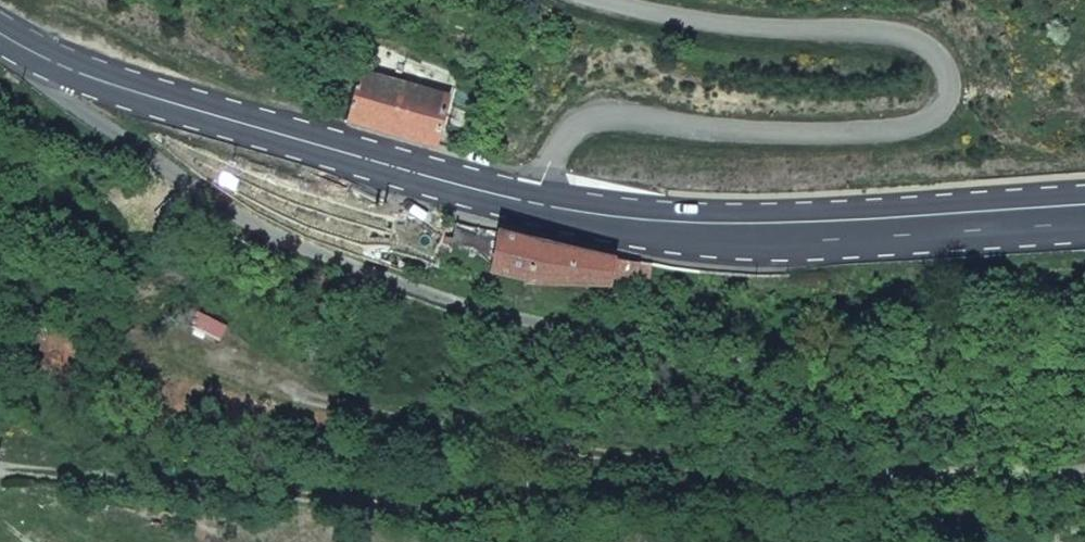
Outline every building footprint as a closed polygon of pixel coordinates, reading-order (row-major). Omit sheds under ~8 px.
[(447,99),(358,75),(346,125),(435,149),(447,99)] [(678,292),(680,269),(610,259),(500,235),(491,273),(527,280),(526,286),(611,293),(611,285),(678,292)]
